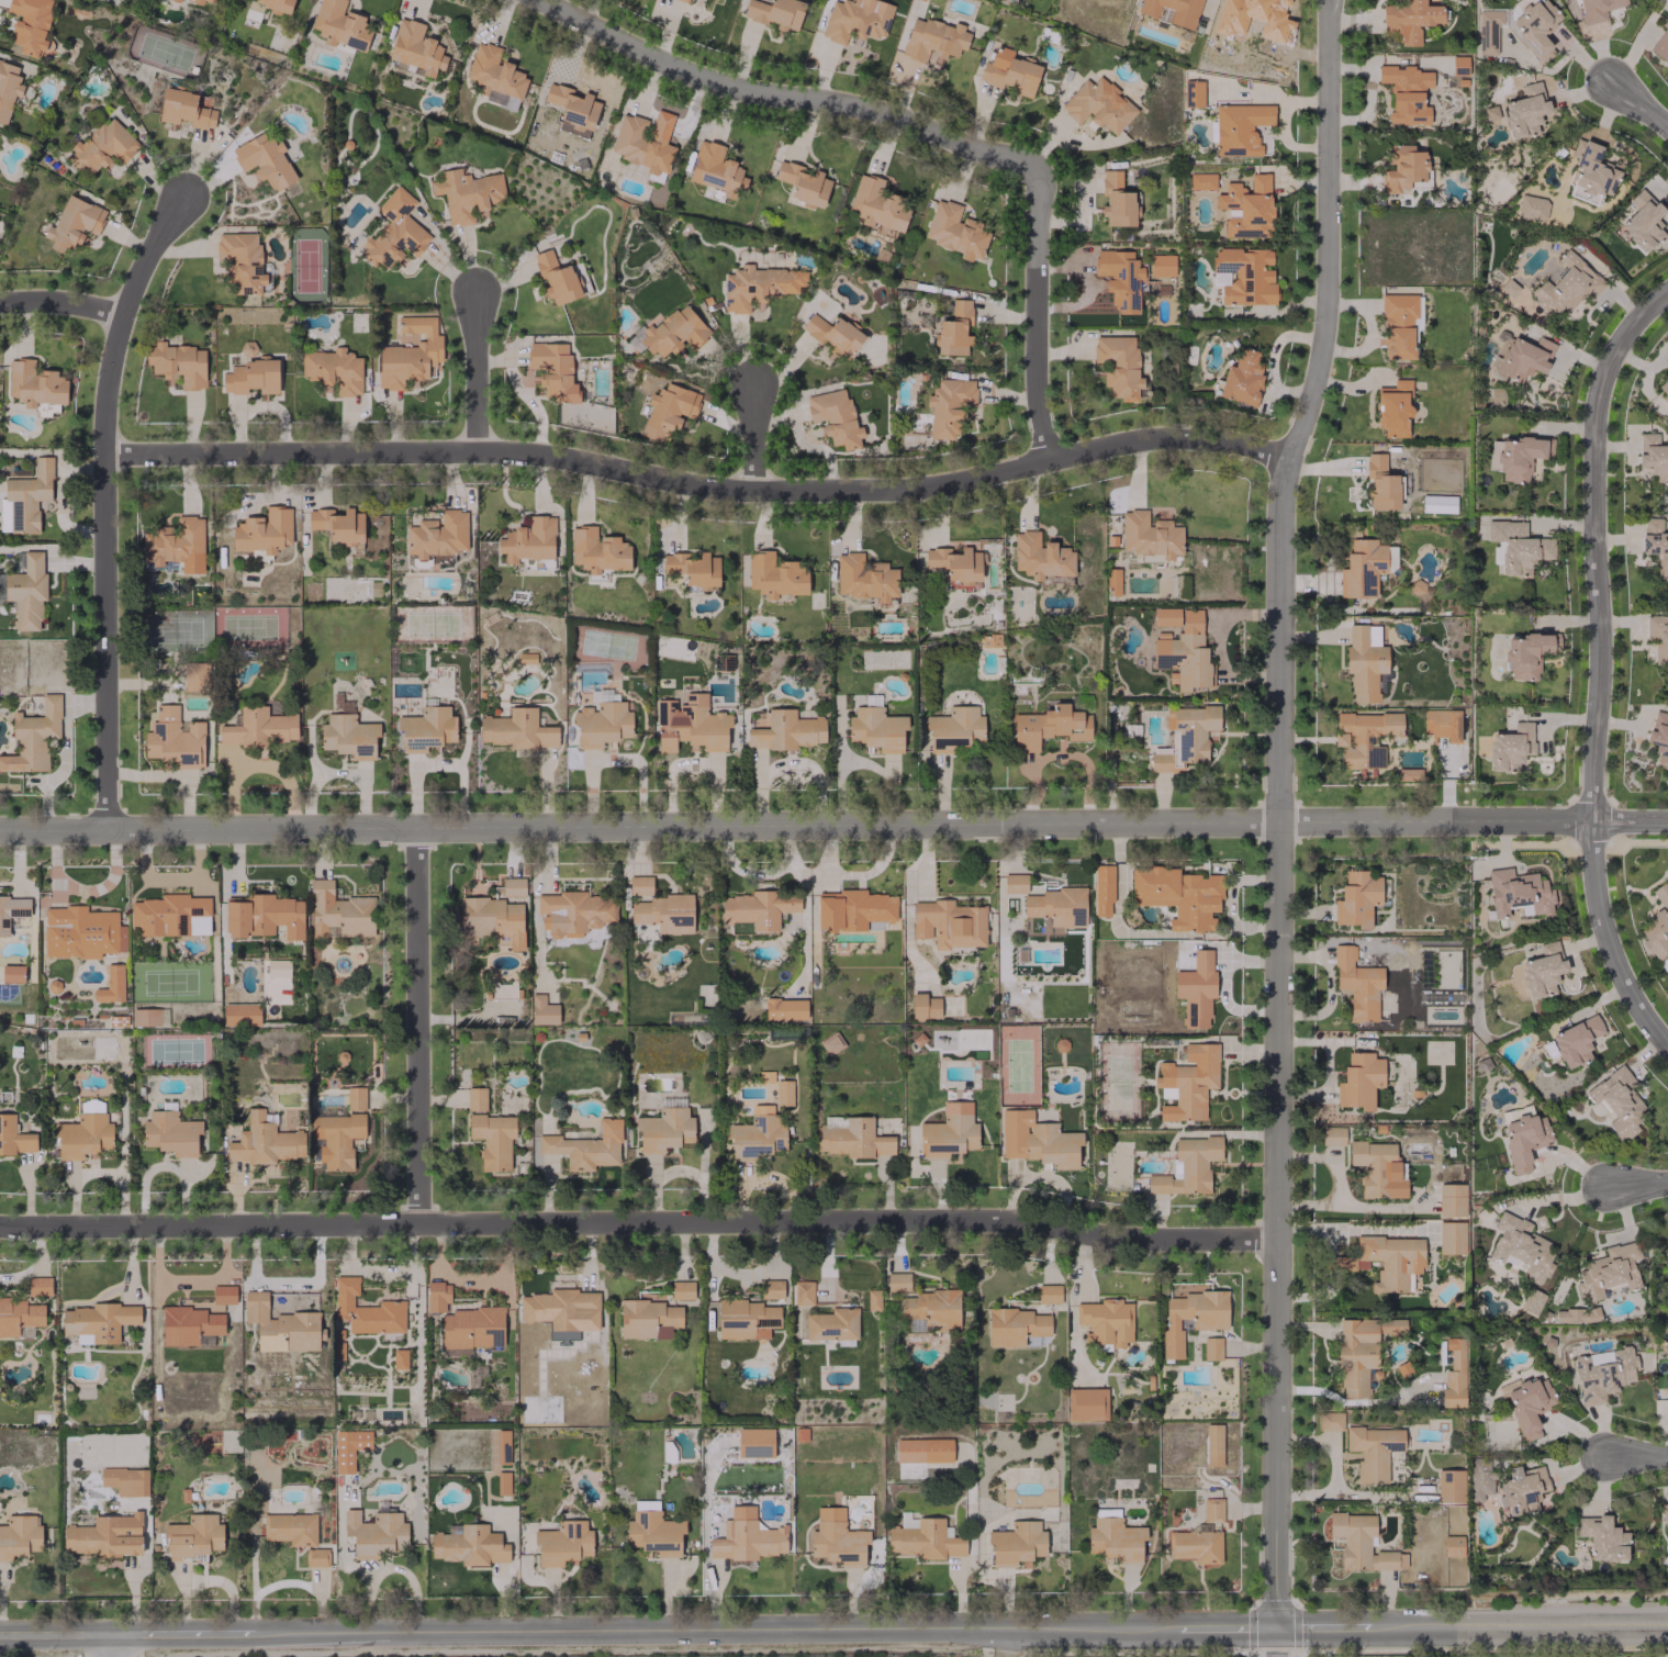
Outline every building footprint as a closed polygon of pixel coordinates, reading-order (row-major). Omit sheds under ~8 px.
[(54,0),(9,0),(5,12),(16,16),(9,42),(21,45),(19,52),(36,58),(38,51),(49,54),(53,42),(42,39),(54,0)] [(293,0),(254,0),(251,9),(261,11),(262,8),(288,16),(293,0)] [(372,27),(362,24),(364,17),(343,11),(346,0),(319,0),(310,31),(325,35),(322,43),(333,47),(335,43),(364,51),(372,27)] [(797,0),(770,0),(769,4),(755,0),(747,0),(742,17),(766,24),(767,20),(776,23),(775,27),(796,33),(804,2),(797,0)] [(876,0),(850,0),(849,3),(838,0),(831,0),(821,37),(844,44),(847,34),(864,39),(865,34),(883,39),(893,5),(876,0)] [(1137,14),(1193,30),(1201,0),(1140,0),(1137,14)] [(1382,37),(1394,37),(1394,46),(1419,46),(1419,25),(1442,25),(1442,5),(1424,5),(1424,0),(1395,0),(1395,4),(1382,4),(1382,37)] [(1556,52),(1541,35),(1561,18),(1546,0),(1534,0),(1506,24),(1541,64),(1556,52)] [(1606,19),(1604,11),(1627,5),(1626,0),(1577,0),(1584,25),(1606,19)] [(1496,55),(1496,25),(1503,25),(1504,9),(1477,9),(1476,54),(1496,55)] [(1663,61),(1667,54),(1667,13),(1659,24),(1664,28),(1648,50),(1663,61)] [(901,57),(926,63),(926,62),(940,66),(943,54),(956,57),(958,49),(965,51),(970,30),(952,25),(952,26),(912,16),(901,57)] [(388,59),(422,67),(420,75),(433,78),(435,68),(443,70),(447,56),(440,54),(442,47),(434,45),(435,39),(421,36),(424,23),(398,17),(388,59)] [(465,79),(486,85),(482,100),(517,110),(527,76),(511,71),(513,65),(497,60),(501,48),(476,41),(465,79)] [(1040,66),(1011,57),(1013,51),(995,45),(990,63),(984,61),(978,81),(1000,87),(1001,87),(1031,96),(1040,66)] [(1467,74),(1467,56),(1451,56),(1451,74),(1467,74)] [(14,95),(20,96),(23,85),(15,83),(20,66),(0,61),(0,122),(6,124),(14,95)] [(1429,124),(1429,107),(1422,107),(1422,88),(1431,88),(1431,71),(1415,71),(1415,65),(1377,65),(1377,83),(1389,83),(1389,124),(1429,124)] [(1137,111),(1118,94),(1119,92),(1099,75),(1091,84),(1085,79),(1059,107),(1078,125),(1085,117),(1096,127),(1100,123),(1114,136),(1137,111)] [(1202,107),(1202,81),(1183,81),(1183,106),(1202,107)] [(1483,107),(1486,123),(1503,120),(1506,139),(1540,133),(1536,115),(1547,113),(1541,81),(1522,84),(1524,100),(1483,107)] [(590,132),(599,103),(590,100),(592,95),(582,91),(581,94),(548,83),(543,101),(563,107),(559,118),(573,123),(571,127),(590,132)] [(216,109),(195,106),(197,92),(163,88),(158,128),(175,130),(176,119),(190,120),(189,126),(213,129),(216,109)] [(1273,105),(1214,105),(1215,156),(1257,156),(1257,125),(1273,125),(1273,105)] [(674,115),(654,109),(651,121),(621,113),(610,155),(648,166),(647,169),(666,175),(674,147),(665,144),(674,115)] [(140,145),(109,115),(67,159),(79,171),(84,166),(93,174),(111,156),(121,165),(140,145)] [(296,181),(282,151),(284,150),(279,140),(271,144),(265,131),(230,148),(242,173),(249,170),(255,182),(265,177),(272,192),(296,181)] [(1596,205),(1603,184),(1613,187),(1619,169),(1596,162),(1601,146),(1576,138),(1568,162),(1576,165),(1570,182),(1571,183),(1567,196),(1596,205)] [(687,181),(723,190),(721,197),(733,200),(736,188),(744,190),(747,178),(740,176),(743,165),(721,159),(724,146),(699,139),(687,181)] [(1381,192),(1408,191),(1408,181),(1426,180),(1425,151),(1413,151),(1413,144),(1388,145),(1389,170),(1381,171),(1381,192)] [(822,207),(830,180),(821,177),(823,172),(813,169),(812,171),(779,161),(773,178),(793,184),(789,197),(822,207)] [(444,194),(448,226),(474,223),(473,212),(488,210),(487,202),(505,199),(501,173),(461,178),(460,168),(437,171),(438,179),(428,180),(430,195),(444,194)] [(1121,170),(1101,170),(1101,195),(1106,195),(1106,206),(1100,206),(1100,216),(1105,217),(1105,226),(1134,226),(1134,192),(1121,192),(1121,170)] [(902,232),(910,207),(900,204),(902,198),(881,191),(884,180),(859,173),(848,208),(856,210),(854,219),(872,225),(872,223),(902,232)] [(1215,190),(1215,174),(1189,173),(1189,189),(1215,190)] [(1224,237),(1269,236),(1269,217),(1270,217),(1269,173),(1250,174),(1250,193),(1241,193),(1241,182),(1224,182),(1225,194),(1214,195),(1214,209),(1238,208),(1238,218),(1224,218),(1224,237)] [(432,237),(405,215),(416,201),(396,185),(376,209),(387,218),(358,254),(374,267),(378,262),(387,269),(404,249),(415,257),(432,237)] [(1645,254),(1664,234),(1655,225),(1666,213),(1640,188),(1627,202),(1634,209),(1617,227),(1645,254)] [(1548,200),(1520,194),(1516,216),(1544,221),(1548,200)] [(105,210),(67,195),(54,227),(47,225),(42,237),(52,241),(49,248),(62,253),(64,246),(74,250),(83,228),(96,233),(105,210)] [(989,233),(978,229),(980,224),(958,218),(961,206),(936,198),(923,240),(961,252),(959,259),(970,262),(972,256),(981,259),(989,233)] [(227,294),(261,294),(260,285),(266,285),(265,273),(261,273),(260,243),(257,243),(256,233),(216,234),(216,261),(226,261),(227,294)] [(1274,304),(1274,267),(1271,267),(1271,249),(1212,249),(1213,284),(1220,284),(1220,304),(1274,304)] [(1566,268),(1551,285),(1543,278),(1530,293),(1536,299),(1533,303),(1544,313),(1549,308),(1556,314),(1561,308),(1567,313),(1584,293),(1591,299),(1605,283),(1566,249),(1556,260),(1566,268)] [(1138,314),(1138,279),(1143,279),(1143,268),(1134,268),(1134,250),(1094,250),(1094,276),(1110,276),(1110,314),(1138,314)] [(1150,276),(1174,276),(1174,255),(1150,255),(1150,276)] [(723,312),(748,313),(749,299),(758,300),(758,308),(764,309),(765,294),(797,295),(797,286),(805,286),(805,270),(752,269),(752,264),(740,263),(740,272),(724,271),(723,312)] [(1519,289),(1508,278),(1499,287),(1511,298),(1519,289)] [(1421,325),(1421,295),(1380,295),(1381,345),(1383,345),(1384,360),(1413,360),(1412,326),(1421,325)] [(937,354),(966,355),(966,345),(971,345),(971,336),(964,336),(965,325),(970,325),(971,299),(951,299),(951,320),(937,320),(937,354)] [(710,333),(683,302),(652,329),(647,322),(626,340),(637,353),(645,345),(660,362),(684,340),(692,350),(710,333)] [(864,336),(836,316),(829,325),(812,313),(800,328),(845,361),(864,336)] [(436,317),(401,316),(401,332),(419,333),(419,339),(416,339),(415,347),(379,346),(377,389),(403,389),(403,378),(415,379),(415,378),(427,379),(427,364),(441,364),(442,334),(435,334),(436,317)] [(1533,347),(1504,334),(1487,374),(1502,381),(1504,376),(1519,382),(1522,375),(1528,377),(1531,370),(1542,374),(1547,362),(1546,362),(1554,343),(1537,337),(1533,347)] [(1137,338),(1093,337),(1093,362),(1104,362),(1104,386),(1109,386),(1109,397),(1118,398),(1118,401),(1137,402),(1137,388),(1142,389),(1142,378),(1136,378),(1137,338)] [(204,347),(164,347),(164,343),(146,343),(146,365),(151,365),(151,374),(161,374),(161,378),(180,378),(180,389),(204,389),(204,347)] [(566,343),(528,343),(527,368),(540,368),(540,399),(577,400),(578,383),(570,383),(571,353),(566,353),(566,343)] [(361,396),(361,355),(344,355),(344,346),(333,346),(333,352),(301,352),(301,379),(321,379),(321,391),(334,391),(334,396),(361,396)] [(1258,352),(1239,346),(1234,367),(1225,365),(1217,396),(1253,405),(1264,365),(1255,363),(1258,352)] [(7,398),(23,399),(23,407),(35,408),(35,403),(66,404),(67,378),(56,378),(57,370),(34,370),(34,360),(8,359),(7,398)] [(278,393),(277,359),(243,360),(243,364),(230,365),(230,373),(222,373),(222,393),(247,392),(247,388),(258,388),(258,393),(278,393)] [(1654,384),(1664,396),(1661,398),(1667,406),(1667,372),(1654,384)] [(929,437),(959,439),(960,405),(974,405),(975,380),(934,379),(934,395),(926,395),(925,406),(930,406),(929,437)] [(1377,429),(1383,429),(1383,437),(1408,436),(1407,391),(1410,391),(1410,380),(1392,380),(1393,388),(1376,388),(1377,429)] [(640,435),(666,443),(671,428),(677,430),(681,415),(692,419),(700,394),(663,382),(659,396),(650,393),(647,404),(650,405),(640,435)] [(810,422),(821,420),(824,436),(829,435),(831,446),(841,444),(842,450),(860,447),(858,438),(863,437),(861,426),(855,427),(850,397),(845,398),(843,389),(805,396),(810,422)] [(1667,483),(1667,446),(1658,446),(1658,433),(1638,433),(1638,466),(1649,466),(1649,475),(1655,474),(1655,483),(1667,483)] [(1367,509),(1398,509),(1398,494),(1408,494),(1408,474),(1385,474),(1385,454),(1366,453),(1365,479),(1370,479),(1370,490),(1367,490),(1367,509)] [(38,533),(38,500),(51,500),(51,456),(34,456),(34,479),(1,479),(1,533),(38,533)] [(1455,496),(1421,495),(1421,512),(1455,512),(1455,496)] [(232,550),(263,550),(263,555),(274,555),(274,546),(291,546),(291,506),(264,506),(264,517),(242,517),(242,522),(232,522),(232,550)] [(307,509),(308,529),(329,528),(329,541),(342,540),(342,546),(363,545),(362,512),(353,513),(352,507),(343,507),(343,515),(333,515),(333,509),(307,509)] [(467,550),(466,510),(439,510),(439,519),(417,520),(417,526),(405,526),(406,554),(415,554),(415,559),(426,559),(426,555),(434,555),(434,561),(454,561),(454,550),(467,550)] [(1120,554),(1162,554),(1162,560),(1172,560),(1172,554),(1181,554),(1182,527),(1171,527),(1171,521),(1148,521),(1148,510),(1120,510),(1120,554)] [(553,559),(554,516),(529,515),(529,528),(504,527),(504,539),(496,539),(496,553),(503,553),(503,564),(516,564),(516,558),(553,559)] [(203,574),(203,517),(175,516),(175,526),(153,526),(153,533),(142,533),(142,561),(152,561),(152,568),(162,568),(162,561),(181,561),(181,574),(203,574)] [(1656,554),(1656,579),(1667,579),(1667,533),(1661,533),(1661,518),(1641,518),(1641,553),(1656,554)] [(1553,538),(1526,538),(1526,521),(1487,521),(1487,542),(1500,542),(1500,575),(1532,575),(1532,559),(1553,559),(1553,538)] [(629,569),(629,543),(619,543),(619,537),(596,536),(597,527),(571,526),(570,566),(587,566),(587,574),(599,574),(599,569),(629,569)] [(1073,575),(1073,548),(1056,548),(1056,542),(1040,542),(1040,531),(1013,531),(1013,572),(1030,572),(1030,580),(1042,580),(1042,575),(1073,575)] [(1339,598),(1375,598),(1376,572),(1395,572),(1395,543),(1350,543),(1350,552),(1346,552),(1345,568),(1339,568),(1339,598)] [(924,568),(946,569),(946,589),(979,589),(979,552),(970,552),(970,547),(960,547),(960,554),(950,554),(950,548),(924,548),(924,568)] [(4,574),(4,601),(14,601),(14,630),(40,630),(40,600),(44,600),(44,551),(23,551),(23,574),(4,574)] [(718,557),(707,557),(707,551),(698,551),(698,558),(688,558),(688,553),(662,553),(662,573),(684,573),(684,587),(718,588),(718,557)] [(806,594),(806,562),(774,561),(774,552),(749,551),(748,591),(765,591),(765,600),(776,600),(776,594),(806,594)] [(836,597),(876,596),(876,603),(889,603),(889,597),(897,597),(897,569),(886,569),(886,562),(862,562),(862,553),(836,553),(836,597)] [(1119,596),(1120,569),(1107,569),(1107,596),(1119,596)] [(1202,608),(1152,608),(1152,626),(1178,626),(1178,639),(1153,639),(1153,668),(1176,668),(1176,674),(1170,674),(1170,683),(1176,683),(1176,692),(1189,692),(1189,688),(1208,688),(1208,647),(1202,647),(1202,608)] [(1646,615),(1645,640),(1653,640),(1653,665),(1667,665),(1667,615),(1646,615)] [(1379,625),(1346,625),(1346,673),(1351,673),(1350,703),(1377,703),(1377,673),(1386,673),(1386,645),(1379,645),(1379,625)] [(981,647),(999,646),(999,634),(981,635),(981,647)] [(1537,654),(1551,655),(1551,634),(1524,634),(1524,639),(1504,639),(1503,670),(1509,670),(1509,680),(1537,680),(1537,654)] [(208,662),(185,663),(185,690),(208,690),(208,662)] [(617,700),(617,690),(590,691),(590,701),(617,700)] [(731,713),(707,713),(707,693),(685,692),(684,706),(675,706),(675,700),(657,699),(656,752),(675,752),(675,740),(688,740),(688,749),(701,749),(701,751),(726,751),(726,727),(731,727),(731,713)] [(46,738),(60,738),(59,694),(42,694),(42,717),(20,717),(20,711),(12,711),(12,739),(17,739),(17,756),(0,756),(0,771),(47,771),(46,738)] [(577,749),(601,748),(601,742),(617,741),(617,738),(631,737),(631,711),(625,711),(625,701),(596,702),(596,709),(572,709),(572,725),(577,725),(577,749)] [(374,760),(374,736),(379,736),(379,723),(354,723),(353,702),(338,702),(339,713),(320,713),(321,750),(334,749),(334,753),(350,753),(350,761),(374,760)] [(1012,713),(1013,752),(1038,752),(1038,736),(1065,736),(1065,741),(1090,741),(1090,712),(1068,712),(1068,703),(1052,703),(1052,713),(1012,713)] [(204,721),(187,721),(187,732),(178,732),(178,705),(156,704),(155,721),(148,721),(148,731),(144,731),(144,757),(159,758),(159,763),(175,763),(175,767),(203,768),(204,721)] [(218,725),(218,744),(297,743),(296,715),(267,715),(266,705),(239,706),(239,725),(218,725)] [(455,742),(455,715),(448,715),(448,706),(420,706),(420,716),(396,716),(397,730),(401,730),(401,753),(425,753),(425,746),(442,746),(442,742),(455,742)] [(557,726),(536,727),(536,706),(508,707),(508,716),(479,716),(479,743),(508,743),(508,748),(558,747),(557,726)] [(977,706),(948,706),(948,716),(920,716),(920,745),(927,745),(927,753),(955,753),(955,746),(969,746),(969,740),(983,740),(983,715),(977,715),(977,706)] [(1165,706),(1165,729),(1171,729),(1171,754),(1150,753),(1150,771),(1183,772),(1183,762),(1205,763),(1206,730),(1218,731),(1218,708),(1165,706)] [(883,716),(883,707),(854,707),(854,716),(848,716),(848,742),(862,742),(862,746),(878,746),(878,753),(902,753),(901,729),(906,729),(906,716),(883,716)] [(746,729),(746,749),(796,748),(796,744),(824,744),(824,717),(795,718),(795,709),(767,709),(768,728),(746,729)] [(1423,711),(1423,736),(1446,736),(1446,743),(1459,742),(1459,710),(1423,711)] [(1667,766),(1667,714),(1653,711),(1646,743),(1657,745),(1653,763),(1667,766)] [(1401,713),(1334,714),(1334,746),(1347,746),(1347,737),(1352,737),(1352,750),(1339,750),(1339,768),(1356,768),(1356,778),(1375,778),(1375,737),(1401,736),(1401,713)] [(1488,734),(1488,771),(1520,771),(1520,754),(1532,754),(1532,721),(1513,721),(1513,734),(1488,734)] [(1112,865),(1094,865),(1094,916),(1112,916),(1112,865)] [(1130,905),(1172,905),(1171,930),(1214,931),(1214,914),(1220,914),(1221,875),(1178,875),(1178,867),(1130,866),(1130,905)] [(1487,870),(1492,918),(1508,916),(1507,908),(1521,907),(1522,916),(1554,913),(1551,888),(1546,889),(1545,879),(1537,880),(1536,873),(1512,876),(1511,868),(1487,870)] [(1380,877),(1368,877),(1368,870),(1344,870),(1344,885),(1340,885),(1340,900),(1334,900),(1334,925),(1357,925),(1357,930),(1370,930),(1370,905),(1380,905),(1380,877)] [(1004,893),(1026,892),(1026,875),(1004,875),(1004,893)] [(629,924),(656,923),(656,934),(692,933),(692,895),(651,895),(651,876),(629,877),(629,924)] [(501,897),(524,897),(524,878),(501,878),(501,897)] [(374,936),(374,898),(332,898),(332,879),(310,879),(310,937),(325,937),(325,926),(338,926),(338,936),(374,936)] [(1666,880),(1650,891),(1661,907),(1648,916),(1652,922),(1639,931),(1644,940),(1641,942),(1652,958),(1667,948),(1667,883),(1666,880)] [(721,921),(750,920),(751,932),(778,932),(778,911),(799,911),(798,891),(749,892),(749,895),(720,896),(721,921)] [(817,891),(817,931),(865,931),(866,921),(896,921),(896,895),(866,894),(866,891),(817,891)] [(536,893),(536,914),(541,914),(541,929),(547,929),(547,938),(584,938),(584,928),(601,928),(601,923),(615,923),(615,896),(587,896),(587,893),(536,893)] [(209,895),(160,896),(160,900),(131,900),(131,926),(141,926),(141,935),(209,934),(209,895)] [(303,940),(303,899),(273,899),(273,895),(225,895),(225,938),(246,938),(246,935),(273,935),(273,925),(283,925),(283,940),(303,940)] [(29,917),(29,898),(0,898),(0,937),(8,937),(8,917),(29,917)] [(523,904),(503,904),(503,898),(457,898),(457,944),(475,944),(475,937),(508,937),(508,951),(523,951),(523,904)] [(912,901),(912,938),(932,938),(932,948),(985,948),(985,906),(953,906),(953,901),(912,901)] [(44,907),(44,958),(100,957),(100,953),(125,952),(125,925),(117,925),(117,911),(85,912),(85,906),(44,907)] [(1526,999),(1557,993),(1553,974),(1567,972),(1564,959),(1560,960),(1555,940),(1538,944),(1541,958),(1518,963),(1526,999)] [(1377,1021),(1377,989),(1382,989),(1382,968),(1353,968),(1354,945),(1334,945),(1334,989),(1349,989),(1349,1021),(1377,1021)] [(1173,972),(1173,998),(1182,998),(1182,1028),(1209,1028),(1209,998),(1213,998),(1213,949),(1192,949),(1192,972),(1173,972)] [(123,1001),(123,964),(106,964),(106,989),(93,989),(93,1002),(123,1001)] [(24,966),(1,966),(1,982),(23,982),(24,966)] [(939,997),(926,998),(926,993),(911,994),(911,1019),(939,1019),(939,997)] [(557,1003),(544,1004),(544,994),(530,994),(531,1025),(558,1024),(557,1003)] [(806,1019),(806,999),(764,999),(764,1019),(806,1019)] [(223,1026),(260,1025),(259,1003),(222,1004),(223,1026)] [(132,1026),(167,1026),(167,1008),(132,1009),(132,1026)] [(1604,1034),(1597,1016),(1550,1033),(1563,1070),(1592,1059),(1585,1040),(1604,1034)] [(829,1056),(845,1045),(834,1031),(819,1042),(829,1056)] [(1205,1120),(1205,1089),(1217,1089),(1217,1043),(1183,1043),(1183,1064),(1171,1064),(1171,1062),(1158,1062),(1158,1077),(1153,1077),(1153,1088),(1160,1088),(1160,1098),(1174,1098),(1174,1105),(1158,1105),(1158,1120),(1205,1120)] [(1373,1111),(1373,1087),(1383,1087),(1382,1059),(1373,1059),(1373,1052),(1347,1053),(1347,1065),(1343,1065),(1343,1083),(1336,1083),(1336,1107),(1358,1107),(1358,1111),(1373,1111)] [(1478,1072),(1491,1066),(1487,1057),(1474,1062),(1478,1072)] [(1635,1083),(1622,1065),(1583,1092),(1591,1103),(1598,1098),(1613,1119),(1606,1124),(1619,1142),(1638,1129),(1634,1124),(1643,1118),(1638,1111),(1643,1107),(1629,1088),(1635,1083)] [(785,1152),(785,1123),(778,1123),(778,1114),(772,1114),(772,1106),(792,1106),(792,1080),(775,1080),(775,1101),(751,1102),(751,1124),(727,1124),(727,1137),(731,1137),(731,1160),(754,1160),(754,1152),(785,1152)] [(1106,1100),(1106,1083),(1097,1083),(1096,1099),(1106,1100)] [(347,1110),(365,1110),(364,1087),(346,1087),(347,1110)] [(486,1111),(485,1088),(467,1088),(467,1111),(486,1111)] [(58,1160),(82,1160),(82,1152),(112,1151),(111,1122),(104,1123),(104,1100),(77,1101),(78,1122),(53,1123),(53,1137),(57,1137),(58,1160)] [(1512,1175),(1532,1171),(1527,1148),(1550,1143),(1545,1116),(1534,1118),(1531,1105),(1499,1112),(1512,1175)] [(639,1154),(663,1153),(663,1147),(680,1147),(680,1143),(693,1142),(692,1116),(687,1116),(687,1107),(658,1108),(658,1117),(634,1117),(634,1131),(639,1131),(639,1154)] [(304,1132),(275,1132),(275,1114),(264,1113),(264,1108),(247,1108),(247,1130),(238,1130),(238,1142),(226,1142),(226,1162),(274,1162),(274,1158),(304,1158),(304,1132)] [(201,1121),(177,1121),(177,1110),(148,1110),(148,1120),(142,1120),(142,1146),(157,1146),(157,1150),(172,1150),(172,1156),(197,1156),(197,1133),(201,1133),(201,1121)] [(1001,1157),(1038,1157),(1038,1162),(1052,1162),(1052,1169),(1077,1169),(1077,1145),(1081,1145),(1081,1132),(1057,1132),(1057,1123),(1031,1123),(1031,1110),(1001,1110),(1001,1157)] [(509,1170),(509,1138),(514,1138),(514,1116),(485,1116),(485,1112),(467,1112),(468,1138),(480,1138),(480,1171),(509,1170)] [(971,1113),(942,1112),(942,1123),(920,1123),(919,1159),(947,1159),(947,1153),(963,1153),(963,1149),(977,1149),(977,1123),(971,1123),(971,1113)] [(35,1153),(35,1133),(15,1133),(15,1113),(0,1114),(0,1153),(35,1153)] [(311,1115),(311,1139),(320,1139),(320,1170),(351,1170),(351,1137),(364,1137),(364,1116),(311,1115)] [(872,1117),(824,1117),(824,1125),(815,1125),(815,1153),(845,1153),(845,1156),(893,1157),(893,1136),(872,1136),(872,1117)] [(566,1171),(593,1171),(593,1164),(620,1164),(620,1118),(598,1118),(598,1139),(559,1139),(559,1135),(537,1135),(537,1153),(566,1153),(566,1171)] [(1344,1126),(1321,1126),(1321,1146),(1344,1146),(1344,1126)] [(1146,1193),(1208,1193),(1208,1160),(1221,1160),(1221,1137),(1173,1137),(1173,1175),(1146,1175),(1146,1193)] [(1361,1197),(1406,1197),(1406,1180),(1397,1180),(1397,1159),(1395,1159),(1395,1142),(1348,1142),(1348,1165),(1361,1165),(1361,1197)] [(1464,1217),(1465,1184),(1439,1183),(1438,1216),(1464,1217)] [(1489,1255),(1502,1261),(1504,1256),(1525,1264),(1520,1277),(1542,1285),(1554,1256),(1545,1253),(1550,1241),(1527,1233),(1531,1223),(1500,1211),(1493,1228),(1499,1230),(1489,1255)] [(1465,1254),(1465,1222),(1438,1222),(1438,1254),(1465,1254)] [(1422,1237),(1355,1237),(1356,1257),(1330,1257),(1330,1271),(1367,1270),(1366,1260),(1376,1260),(1376,1282),(1370,1282),(1370,1293),(1411,1292),(1411,1273),(1423,1273),(1422,1237)] [(1600,1288),(1624,1283),(1625,1291),(1638,1288),(1632,1260),(1639,1259),(1636,1241),(1604,1248),(1606,1259),(1576,1265),(1579,1281),(1575,1282),(1580,1303),(1603,1299),(1600,1288)] [(886,1292),(909,1291),(909,1273),(886,1273),(886,1292)] [(404,1300),(377,1300),(377,1306),(352,1307),(352,1295),(358,1295),(358,1276),(334,1276),(334,1319),(348,1319),(348,1332),(404,1332),(404,1300)] [(50,1277),(28,1277),(28,1297),(50,1296),(50,1277)] [(783,1280),(762,1280),(762,1298),(782,1298),(783,1280)] [(693,1299),(693,1281),(671,1281),(671,1299),(693,1299)] [(794,1306),(813,1305),(812,1281),(793,1281),(794,1306)] [(503,1348),(503,1308),(444,1308),(444,1302),(449,1302),(449,1282),(426,1282),(426,1312),(440,1312),(440,1347),(503,1348)] [(1060,1303),(1060,1284),(1037,1285),(1038,1303),(1060,1303)] [(1226,1329),(1227,1291),(1209,1290),(1209,1285),(1174,1284),(1174,1298),(1164,1297),(1163,1359),(1180,1359),(1181,1319),(1191,1320),(1191,1329),(1226,1329)] [(1545,1295),(1529,1287),(1518,1308),(1535,1316),(1545,1295)] [(880,1309),(879,1289),(866,1289),(867,1310),(880,1309)] [(577,1330),(576,1311),(599,1310),(598,1290),(549,1290),(549,1294),(519,1294),(519,1321),(550,1321),(550,1331),(577,1330)] [(923,1318),(923,1328),(958,1327),(958,1290),(915,1291),(915,1297),(896,1297),(897,1319),(923,1318)] [(318,1313),(267,1314),(267,1291),(244,1291),(244,1322),(256,1322),(256,1351),(318,1350),(318,1313)] [(18,1337),(18,1326),(44,1325),(43,1304),(24,1304),(24,1298),(0,1298),(0,1337),(18,1337)] [(681,1306),(662,1306),(662,1300),(620,1300),(620,1338),(670,1338),(670,1328),(682,1328),(681,1306)] [(779,1306),(760,1306),(761,1300),(717,1300),(717,1339),(768,1339),(768,1328),(779,1328),(779,1306)] [(1075,1303),(1075,1324),(1087,1324),(1087,1332),(1084,1332),(1084,1343),(1111,1343),(1111,1346),(1131,1346),(1132,1301),(1100,1301),(1100,1303),(1075,1303)] [(140,1324),(140,1304),(90,1304),(90,1308),(62,1308),(62,1334),(76,1334),(76,1344),(118,1344),(118,1324),(140,1324)] [(857,1339),(856,1307),(830,1308),(830,1314),(804,1314),(805,1340),(857,1339)] [(1049,1315),(1031,1315),(1031,1309),(988,1308),(987,1346),(1023,1347),(1023,1336),(1049,1336),(1049,1315)] [(1554,1323),(1599,1323),(1599,1309),(1554,1309),(1554,1323)] [(1405,1319),(1339,1319),(1338,1397),(1367,1398),(1368,1368),(1376,1368),(1377,1335),(1405,1335),(1405,1319)] [(1221,1360),(1221,1337),(1203,1338),(1203,1360),(1221,1360)] [(1465,1338),(1446,1338),(1445,1351),(1444,1407),(1463,1407),(1465,1338)] [(1580,1407),(1605,1404),(1603,1393),(1617,1392),(1616,1385),(1634,1382),(1633,1371),(1636,1371),(1633,1347),(1574,1355),(1580,1407)] [(406,1369),(407,1349),(393,1349),(392,1369),(406,1369)] [(1546,1379),(1536,1383),(1534,1376),(1502,1389),(1522,1442),(1541,1435),(1532,1413),(1556,1404),(1546,1379)] [(1067,1389),(1067,1421),(1106,1421),(1106,1389),(1067,1389)] [(1342,1430),(1342,1412),(1318,1412),(1318,1430),(1342,1430)] [(1221,1468),(1222,1424),(1205,1424),(1205,1467),(1221,1468)] [(772,1428),(737,1428),(737,1457),(773,1457),(772,1428)] [(1344,1451),(1357,1451),(1357,1483),(1387,1483),(1387,1451),(1403,1451),(1403,1428),(1345,1428),(1344,1451)] [(508,1464),(509,1430),(492,1429),(491,1464),(508,1464)] [(334,1431),(335,1474),(354,1474),(353,1450),(371,1449),(370,1430),(334,1431)] [(895,1463),(951,1462),(951,1439),(895,1439),(895,1463)] [(1493,1470),(1488,1470),(1488,1461),(1469,1461),(1469,1501),(1482,1501),(1482,1494),(1493,1494),(1493,1470)] [(1548,1491),(1544,1467),(1520,1471),(1519,1465),(1506,1467),(1507,1479),(1497,1481),(1501,1507),(1506,1507),(1508,1516),(1536,1511),(1533,1493),(1548,1491)] [(147,1496),(147,1468),(100,1468),(100,1487),(116,1487),(116,1496),(147,1496)] [(1463,1470),(1436,1469),(1436,1502),(1463,1503),(1463,1470)] [(509,1495),(509,1472),(497,1472),(496,1495),(509,1495)] [(1203,1523),(1222,1523),(1222,1498),(1203,1498),(1203,1523)] [(680,1557),(680,1533),(684,1533),(684,1520),(659,1521),(659,1501),(632,1501),(633,1521),(625,1521),(625,1544),(640,1543),(640,1550),(656,1550),(656,1557),(680,1557)] [(1660,1522),(1667,1522),(1667,1503),(1659,1503),(1660,1522)] [(708,1559),(757,1560),(757,1555),(785,1555),(786,1528),(755,1528),(755,1506),(730,1505),(730,1520),(723,1519),(723,1538),(708,1537),(708,1559)] [(863,1565),(864,1544),(868,1544),(868,1531),(844,1530),(844,1507),(817,1507),(817,1531),(810,1531),(810,1556),(825,1556),(825,1565),(863,1565)] [(353,1560),(377,1559),(377,1551),(407,1551),(406,1522),(401,1522),(401,1512),(372,1512),(372,1522),(359,1523),(359,1509),(344,1509),(344,1536),(353,1535),(353,1560)] [(63,1555),(141,1555),(140,1511),(130,1511),(130,1516),(92,1516),(92,1525),(63,1525),(63,1555)] [(1141,1563),(1141,1540),(1145,1540),(1145,1527),(1120,1527),(1120,1511),(1089,1511),(1088,1553),(1103,1553),(1103,1563),(1141,1563)] [(965,1556),(965,1537),(951,1537),(951,1527),(943,1527),(943,1518),(909,1518),(909,1512),(899,1512),(899,1527),(887,1527),(887,1556),(965,1556)] [(222,1550),(221,1523),(216,1523),(216,1513),(187,1514),(187,1523),(163,1524),(163,1538),(168,1538),(168,1560),(206,1559),(206,1550),(222,1550)] [(263,1515),(264,1541),(288,1540),(288,1546),(316,1545),(315,1513),(263,1515)] [(1341,1569),(1406,1569),(1406,1551),(1374,1551),(1374,1514),(1328,1514),(1328,1537),(1341,1537),(1341,1569)] [(11,1562),(11,1555),(28,1555),(28,1551),(41,1551),(41,1525),(35,1525),(35,1515),(5,1515),(5,1525),(0,1525),(0,1562),(11,1562)] [(1588,1536),(1589,1562),(1627,1561),(1626,1532),(1618,1532),(1618,1526),(1609,1526),(1609,1517),(1576,1517),(1576,1536),(1588,1536)] [(533,1531),(533,1544),(537,1544),(538,1567),(562,1566),(562,1560),(578,1560),(578,1556),(592,1556),(591,1529),(585,1529),(585,1519),(556,1520),(556,1530),(533,1531)] [(991,1567),(1015,1567),(1015,1560),(1031,1560),(1031,1556),(1045,1556),(1045,1531),(1039,1531),(1039,1520),(1011,1521),(1011,1531),(987,1531),(987,1544),(991,1544),(991,1567)] [(508,1564),(508,1544),(499,1544),(499,1533),(487,1533),(487,1524),(452,1524),(452,1533),(430,1533),(430,1559),(459,1559),(459,1564),(508,1564)] [(1221,1563),(1220,1531),(1167,1532),(1167,1557),(1193,1557),(1193,1564),(1221,1563)] [(1462,1556),(1462,1536),(1444,1535),(1443,1556),(1462,1556)] [(305,1567),(328,1567),(328,1549),(305,1549),(305,1567)]
